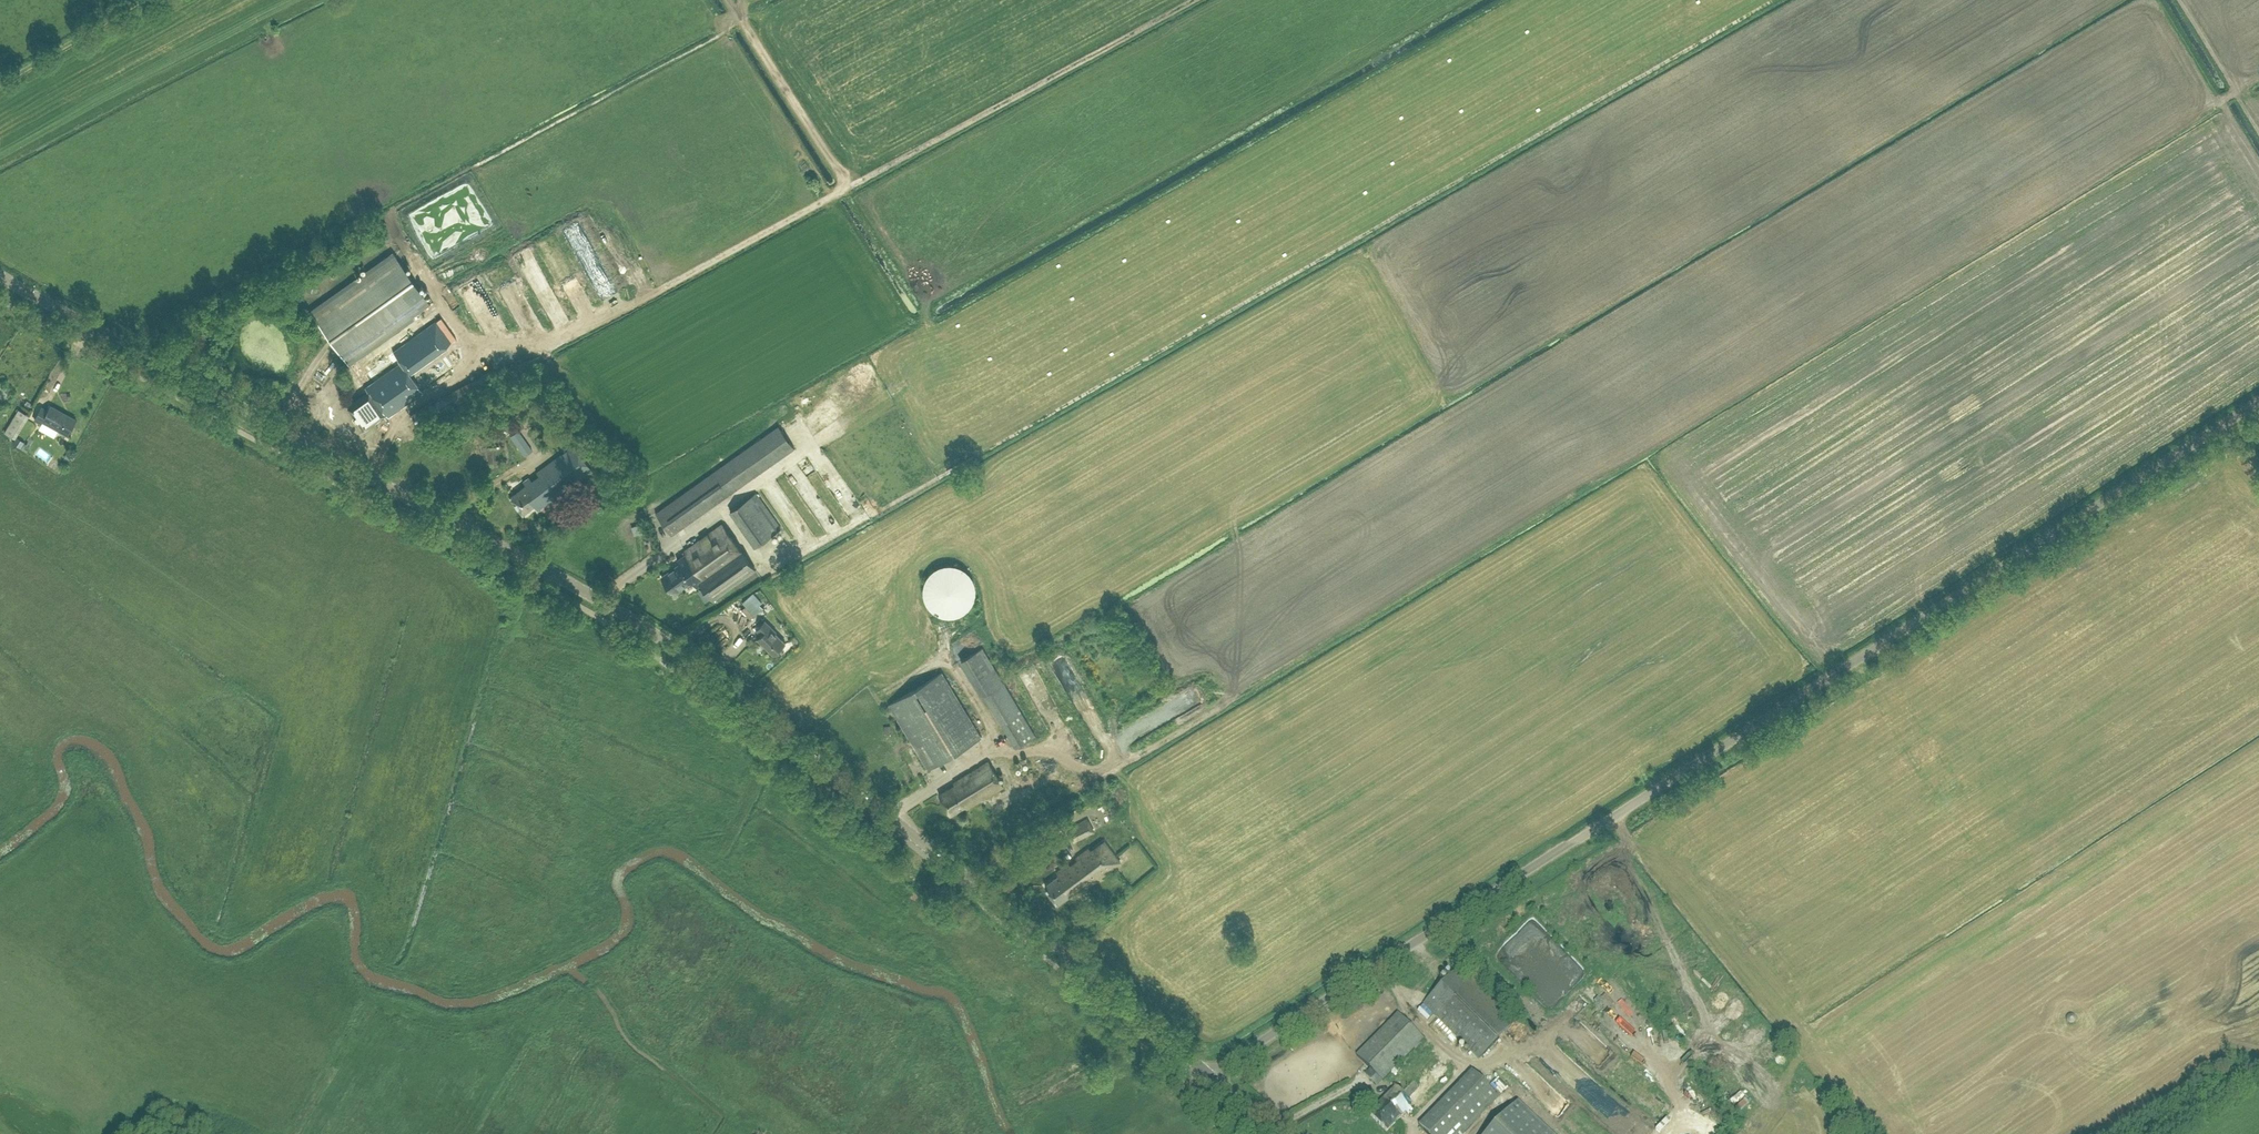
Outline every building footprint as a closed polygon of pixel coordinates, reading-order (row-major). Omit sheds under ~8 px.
[(408,228),(422,258),(435,253),(420,217),(407,222),(410,227),(408,228)] [(565,229),(571,240),(587,232),(582,221),(565,229)] [(533,248),(518,256),(541,298),(556,290),(533,248)] [(422,391),(420,388),(457,362),(450,353),(454,351),(447,342),(458,334),(448,319),(443,323),(440,318),(436,321),(433,317),(361,369),(356,363),(361,359),(357,353),(410,315),(411,316),(429,303),(393,252),(310,310),(330,337),(347,361),(348,359),(357,372),(355,374),(368,391),(347,406),(362,428),(384,412),(387,416),(422,391)] [(605,284),(614,281),(609,270),(601,274),(605,284)] [(433,283),(440,280),(436,271),(429,273),(433,283)] [(325,383),(326,392),(333,391),(331,382),(325,383)] [(67,433),(75,418),(50,405),(47,409),(41,406),(34,419),(41,422),(42,420),(67,433)] [(18,408),(4,431),(15,438),(29,415),(18,408)] [(672,534),(794,447),(779,425),(656,512),(672,534)] [(523,455),(532,448),(518,430),(510,435),(523,455)] [(531,478),(529,477),(523,481),(525,484),(509,496),(522,513),(534,505),(537,509),(592,469),(573,445),(536,472),(537,474),(531,478)] [(785,465),(792,473),(801,466),(795,458),(785,465)] [(476,491),(484,498),(488,493),(480,486),(476,491)] [(777,530),(752,495),(730,510),(756,545),(777,530)] [(785,519),(800,508),(795,502),(781,513),(785,519)] [(689,557),(671,570),(662,576),(674,593),(692,580),(697,587),(702,584),(713,599),(755,569),(723,522),(684,550),(689,557)] [(924,597),(926,601),(928,605),(931,608),(935,611),(939,613),(943,615),(947,616),(952,616),(956,615),(960,613),(964,611),(967,609),(970,605),(973,601),(975,597),(976,593),(976,589),(975,584),(974,580),(972,576),(970,572),(966,569),(963,567),(959,565),(954,563),(950,563),(945,563),(941,564),(937,566),(933,569),(930,572),(927,576),(925,580),(924,584),(923,588),(923,593),(924,597)] [(756,602),(752,606),(758,613),(762,610),(756,602)] [(717,619),(710,623),(714,629),(721,625),(717,619)] [(776,630),(765,620),(757,628),(762,633),(758,637),(774,653),(786,642),(775,631),(776,630)] [(981,695),(983,693),(1015,747),(1036,734),(1003,681),(983,646),(960,660),(981,695)] [(982,736),(942,671),(889,704),(928,769),(982,736)] [(955,784),(939,794),(951,813),(965,805),(967,807),(1003,785),(988,760),(954,781),(955,784)] [(1073,842),(1095,831),(1089,819),(1088,819),(1087,816),(1066,827),(1073,842)] [(1073,897),(1120,861),(1104,840),(1091,850),(1089,847),(1076,856),(1078,859),(1071,865),(1069,862),(1057,871),(1059,874),(1045,885),(1059,903),(1071,894),(1073,897)] [(1479,1060),(1515,1022),(1459,968),(1423,1005),(1479,1060)] [(1397,1015),(1357,1056),(1382,1081),(1423,1040),(1397,1015)] [(1615,1041),(1620,1036),(1611,1026),(1605,1032),(1615,1041)] [(1498,1099),(1472,1073),(1418,1127),(1426,1133),(1464,1133),(1498,1099)] [(1495,1085),(1502,1079),(1497,1074),(1490,1080),(1495,1085)] [(1387,1096),(1369,1114),(1388,1133),(1406,1114),(1387,1096)] [(1518,1103),(1488,1133),(1551,1133),(1518,1103)]
